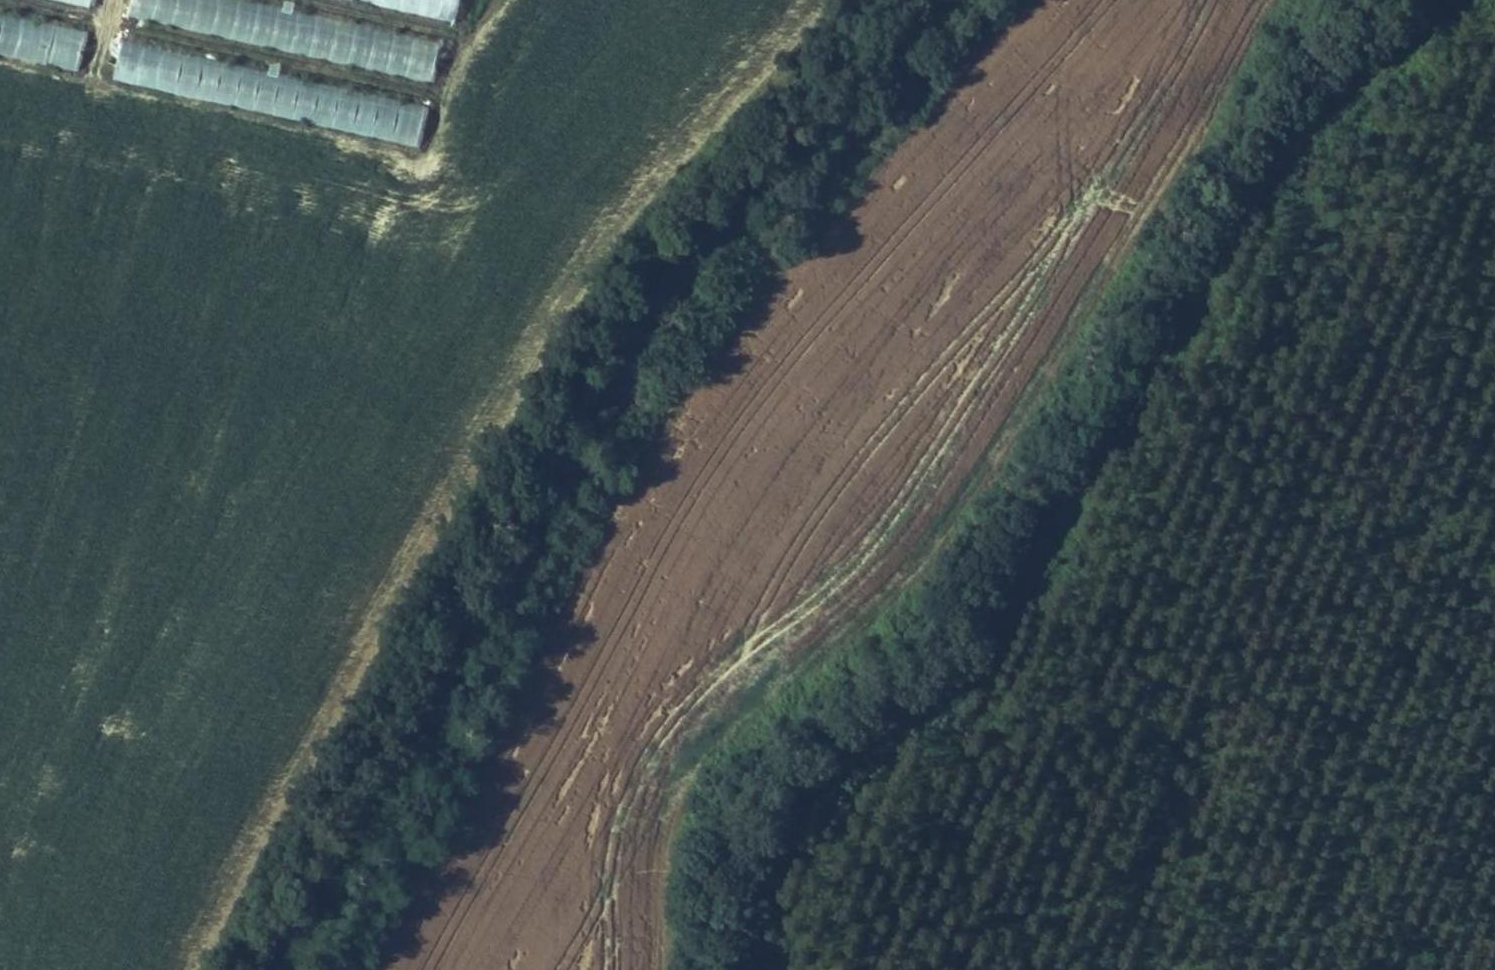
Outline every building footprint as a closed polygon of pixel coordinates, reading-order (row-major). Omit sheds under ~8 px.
[(88,23),(93,0),(0,0),(0,3),(88,23)] [(170,0),(133,0),(126,31),(429,98),(438,60),(170,0)] [(443,37),(452,0),(277,0),(443,37)] [(0,26),(0,67),(75,84),(83,45),(0,26)] [(424,120),(122,53),(113,92),(416,159),(424,120)]
